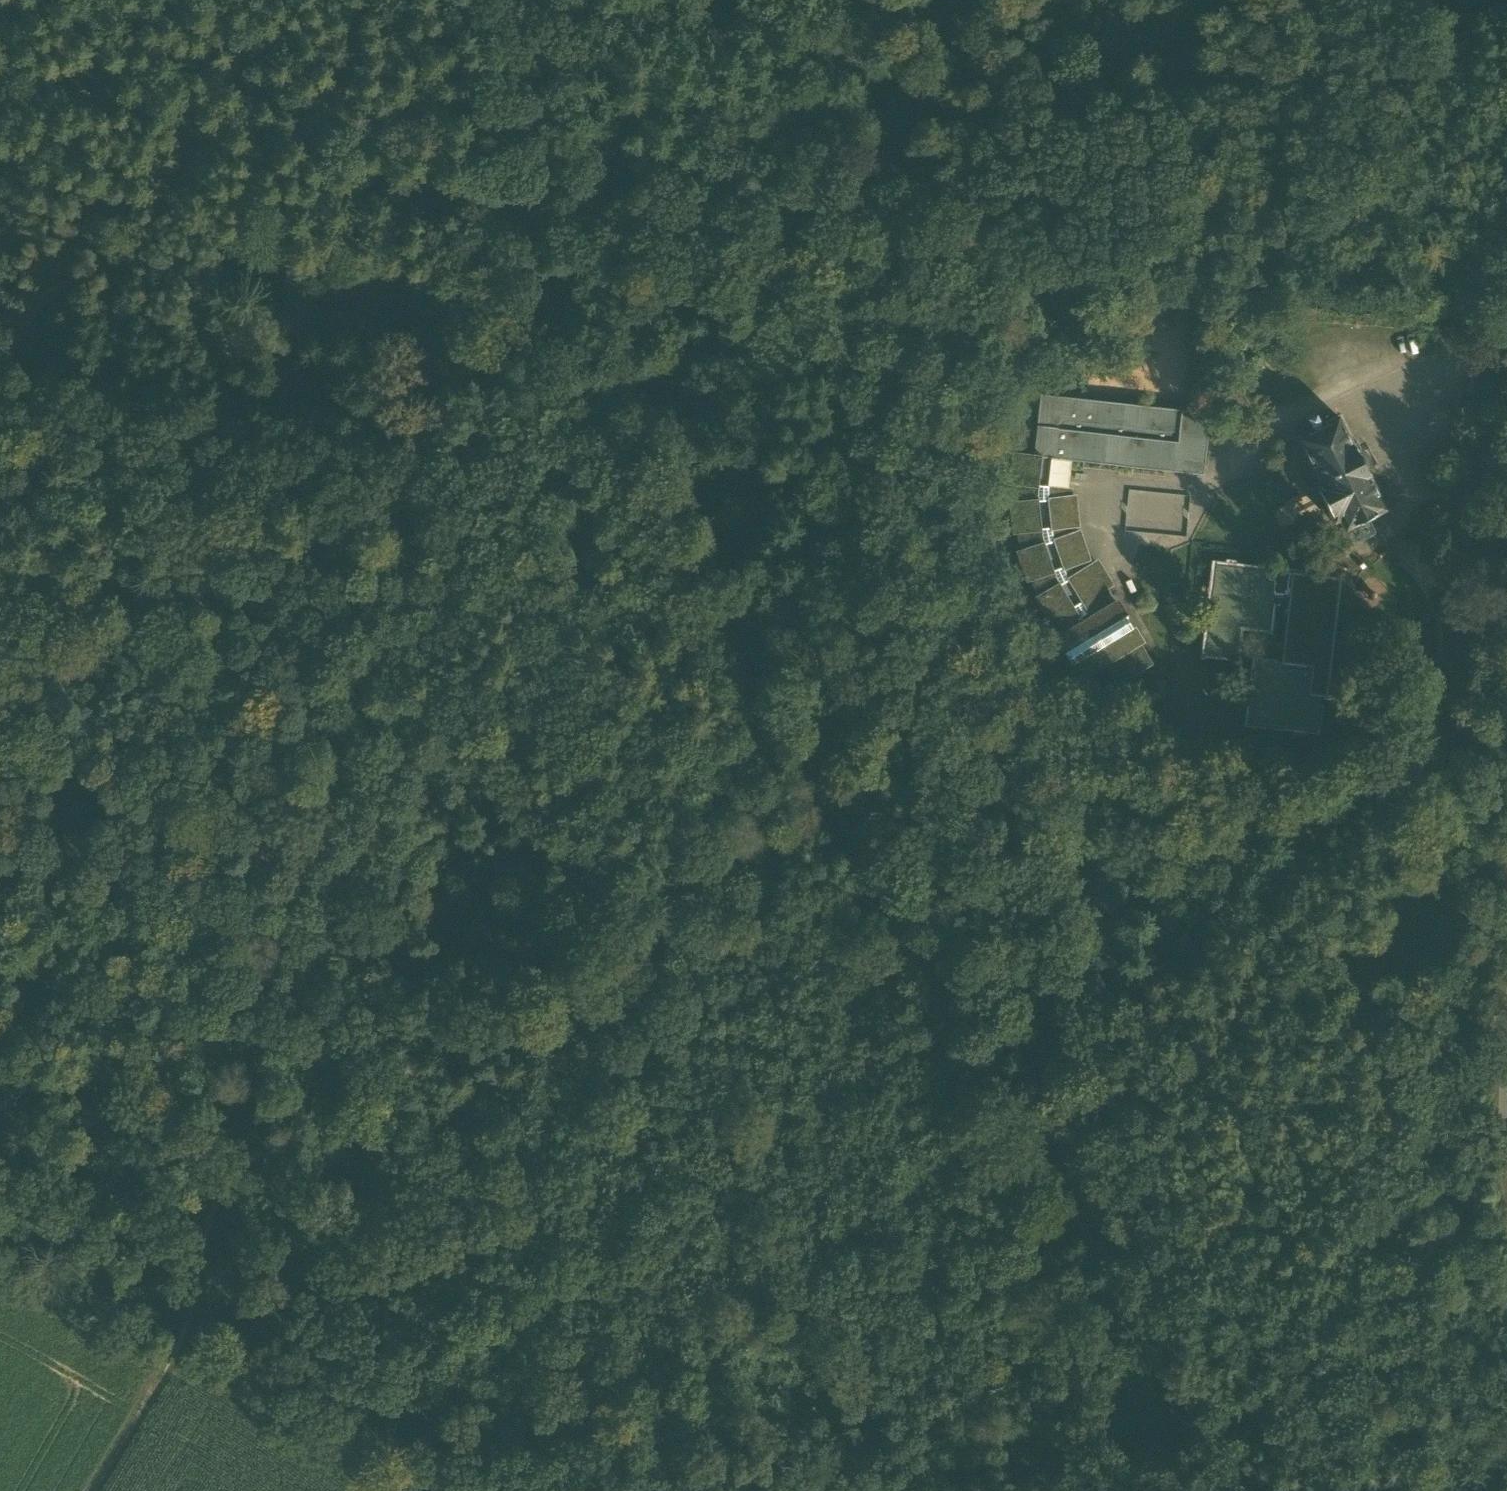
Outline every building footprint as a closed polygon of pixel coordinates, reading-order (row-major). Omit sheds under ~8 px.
[(1213,413),(1040,395),(1033,454),(1012,451),(1009,484),(1015,485),(1013,500),(1007,499),(1012,534),(1016,533),(1019,549),(1016,551),(1025,582),(1032,580),(1037,594),(1034,596),(1056,635),(1052,639),(1061,654),(1064,653),(1071,663),(1068,664),(1079,681),(1106,665),(1117,684),(1153,663),(1142,645),(1146,641),(1135,623),(1132,627),(1126,614),(1129,613),(1119,597),(1114,599),(1109,589),(1115,585),(1098,559),(1088,565),(1087,561),(1091,560),(1079,527),(1077,530),(1076,526),(1080,525),(1076,494),(1073,494),(1073,488),(1067,487),(1070,460),(1205,474),(1213,413)] [(1312,427),(1294,437),(1317,481),(1311,485),(1333,525),(1338,523),(1344,534),(1388,511),(1338,414),(1320,424),(1319,422),(1320,421),(1315,413),(1306,417),(1310,426),(1311,426),(1312,427)] [(1295,571),(1214,562),(1203,650),(1234,654),(1237,622),(1266,626),(1270,593),(1289,596),(1280,662),(1254,660),(1246,720),(1315,729),(1319,690),(1325,691),(1339,577),(1309,574),(1310,570),(1294,568),(1295,571)]
